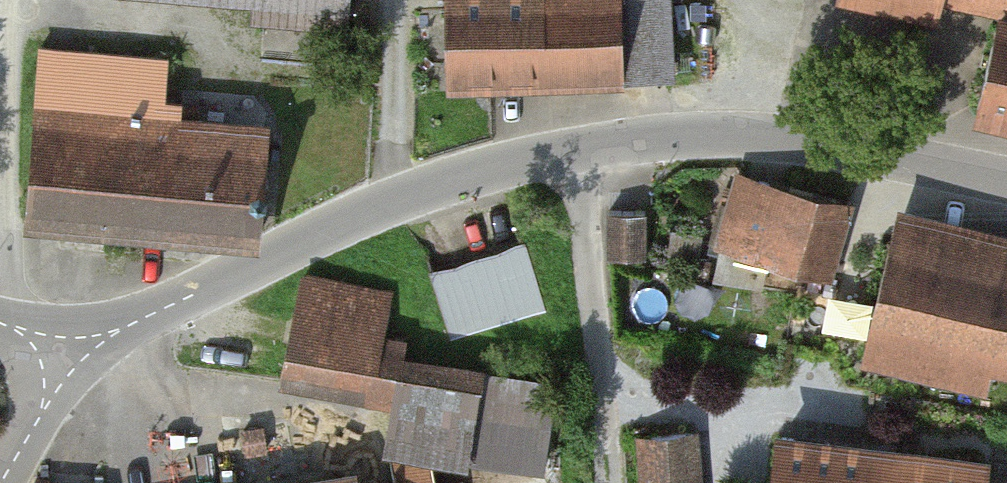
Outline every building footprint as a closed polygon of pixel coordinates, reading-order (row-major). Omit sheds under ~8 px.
[(74,2),(351,23),(353,0),(74,0),(74,2)] [(452,96),(627,92),(625,0),(449,0),(452,96)] [(937,13),(940,0),(876,0),(937,13)] [(994,8),(972,114),(1006,123),(1006,0),(956,0),(994,8)] [(174,63),(47,54),(35,220),(260,237),(263,199),(267,133),(169,126),(174,63)] [(848,195),(732,166),(712,246),(829,275),(848,195)] [(891,201),(859,359),(979,383),(983,365),(1006,370),(1006,224),(891,201)] [(646,209),(608,208),(606,251),(644,252),(646,209)] [(531,244),(437,270),(455,335),(549,309),(531,244)] [(401,299),(307,287),(292,393),(408,409),(401,459),(545,479),(551,440),(484,431),(492,377),(415,367),(418,346),(395,343),(401,299)] [(773,426),(766,482),(985,482),(989,450),(773,426)] [(639,440),(643,482),(698,482),(694,435),(639,440)]
